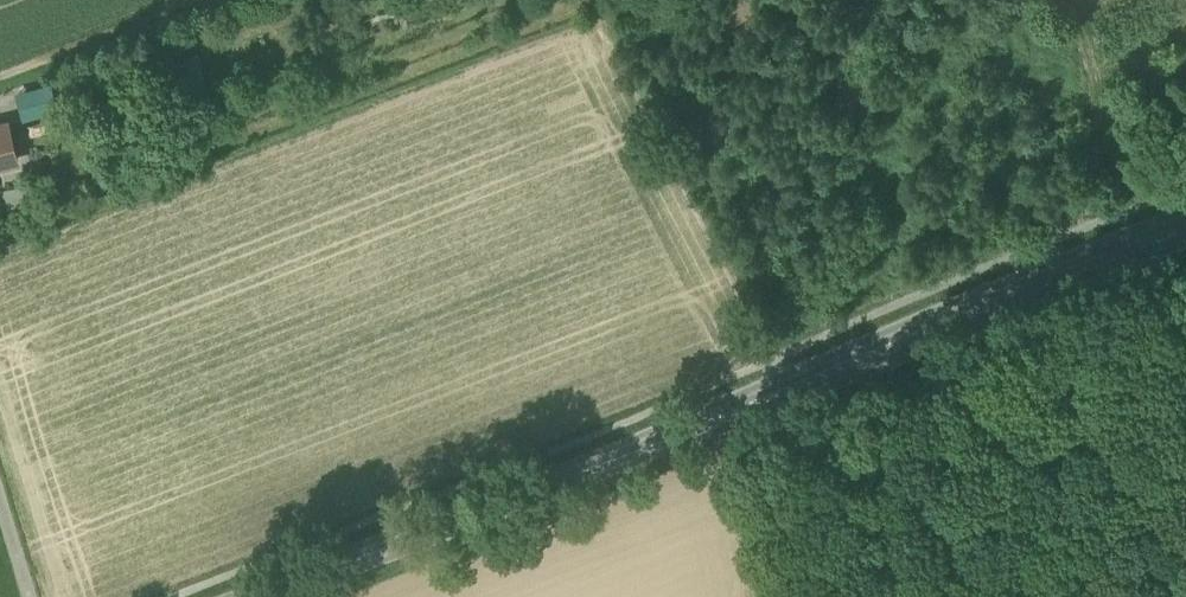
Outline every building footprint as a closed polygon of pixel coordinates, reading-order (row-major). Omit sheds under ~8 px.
[(78,96),(83,109),(97,104),(92,91),(78,96)] [(14,161),(4,123),(0,124),(0,165),(14,161)] [(7,188),(10,199),(27,195),(29,203),(39,201),(34,181),(7,188)] [(10,199),(16,219),(42,212),(39,201),(29,203),(27,195),(10,199)]
